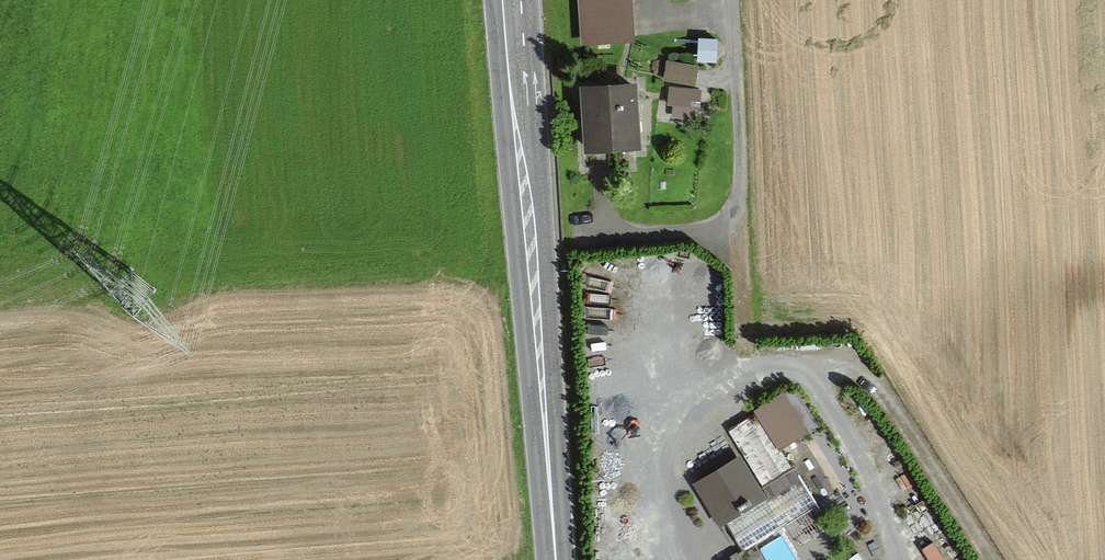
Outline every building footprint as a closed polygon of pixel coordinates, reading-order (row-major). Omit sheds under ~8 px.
[(580,39),(627,39),(626,0),(579,0),(580,39)] [(692,66),(666,62),(664,78),(690,82),(692,66)] [(580,84),(583,146),(635,143),(631,81),(580,84)] [(699,116),(701,90),(668,88),(667,114),(699,116)] [(791,433),(772,402),(731,425),(764,482),(790,465),(778,443),(791,433)] [(735,452),(693,476),(721,524),(729,519),(745,546),(816,504),(795,469),(758,490),(735,452)]
